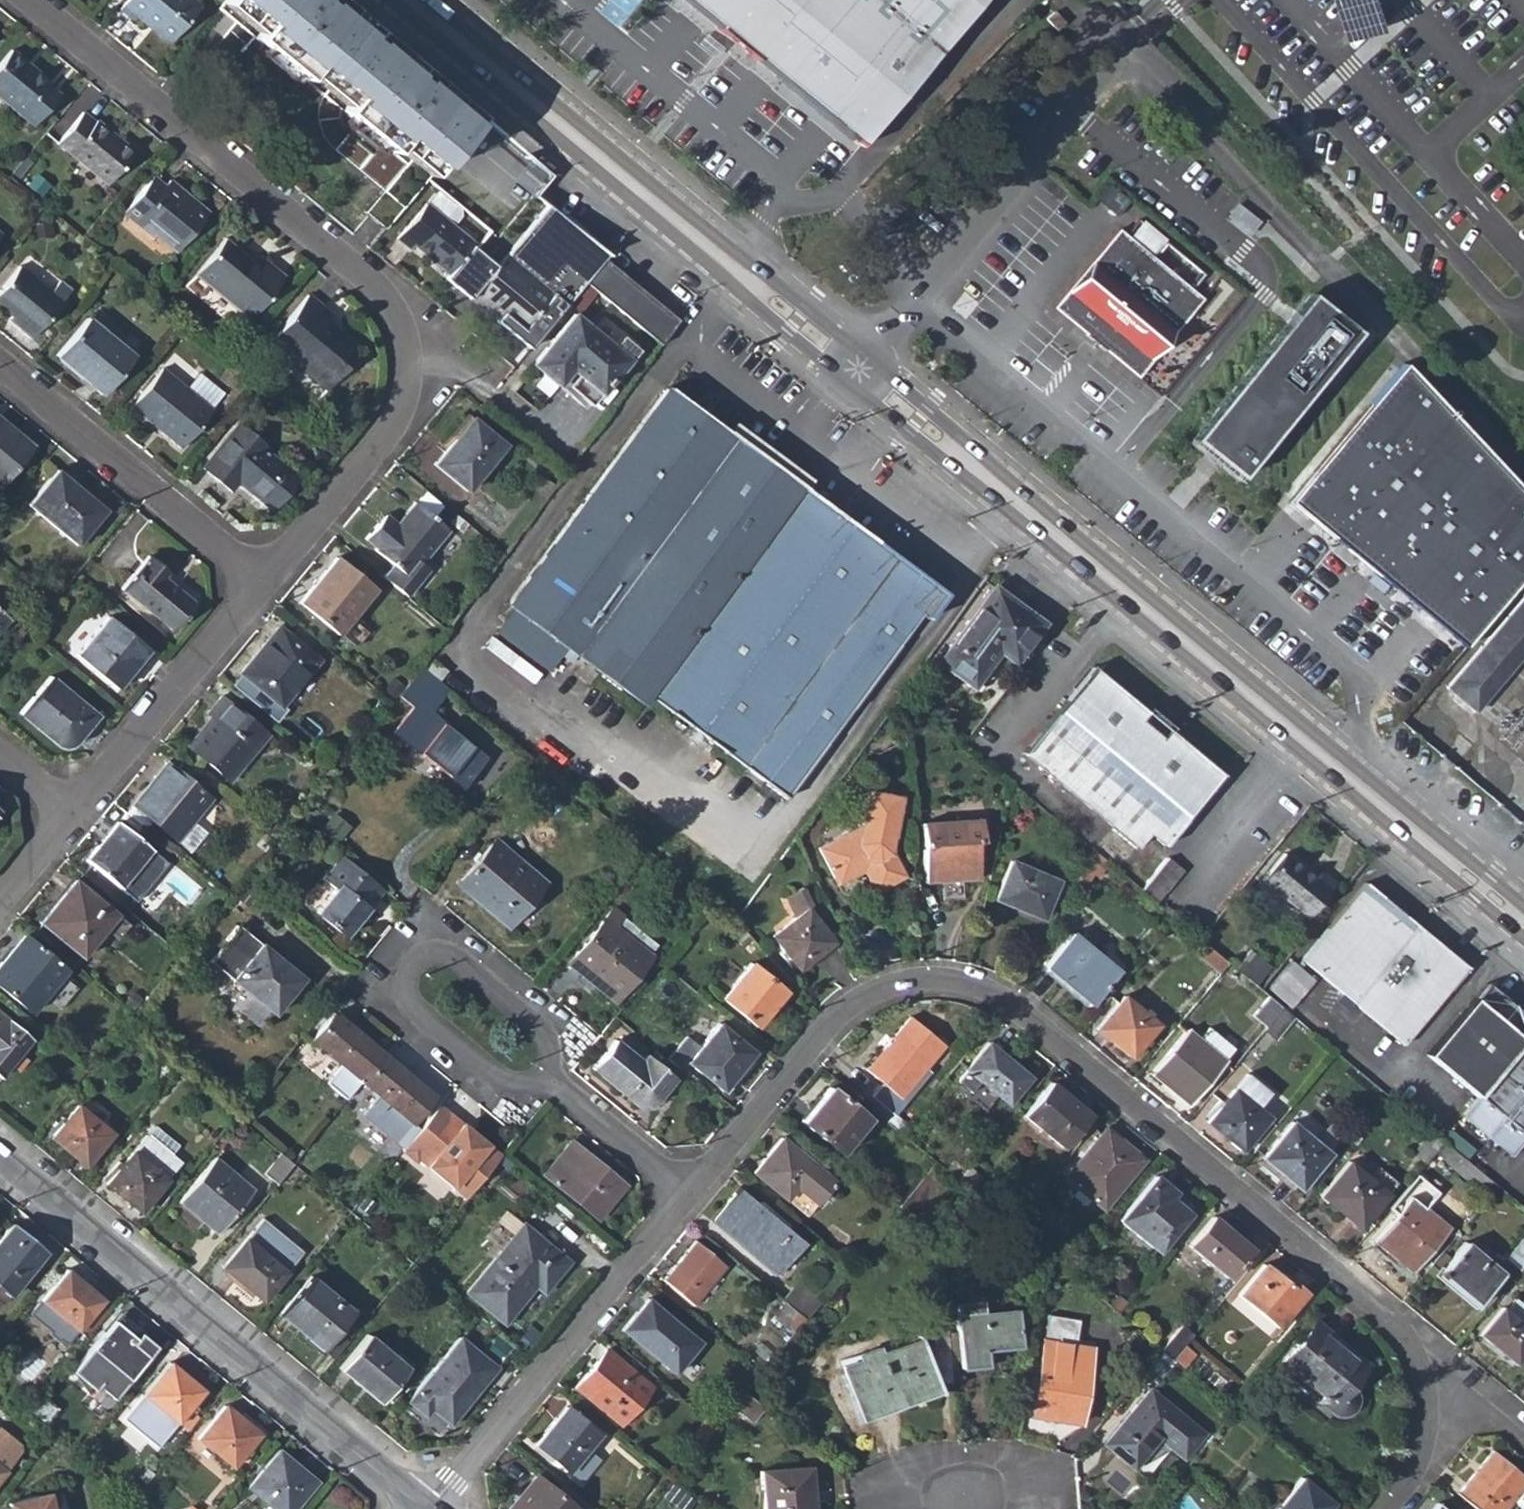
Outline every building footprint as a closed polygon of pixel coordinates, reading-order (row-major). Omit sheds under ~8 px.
[(115,10),(125,18),(128,15),(164,45),(196,5),(190,0),(124,0),(115,10)] [(482,119),(335,0),(222,0),(216,8),(431,181),(482,119)] [(735,42),(860,146),(980,0),(684,0),(735,42)] [(1054,11),(1046,19),(1056,30),(1064,23),(1054,11)] [(0,60),(0,104),(29,127),(55,94),(43,84),(45,81),(7,51),(0,60)] [(79,114),(53,146),(104,186),(130,152),(92,122),(91,124),(79,114)] [(148,179),(118,214),(147,239),(150,236),(169,253),(203,214),(164,181),(158,187),(148,179)] [(431,191),(420,204),(433,215),(447,227),(456,217),(455,211),(431,191)] [(408,246),(456,285),(470,268),(456,257),(467,244),(447,227),(433,215),(420,204),(391,240),(404,251),(408,246)] [(497,314),(516,330),(545,293),(562,307),(582,282),(605,255),(541,207),(500,255),(463,299),(475,310),(479,306),(494,319),(497,314)] [(493,218),(504,226),(512,216),(502,208),(493,218)] [(1138,376),(1202,298),(1118,230),(1054,309),(1138,376)] [(221,239),(192,273),(232,305),(229,308),(243,320),(280,276),(261,261),(256,267),(221,239)] [(677,322),(602,259),(582,282),(659,346),(677,322)] [(0,281),(0,311),(4,314),(2,317),(26,337),(65,289),(54,280),(46,291),(13,265),(0,281)] [(1292,314),(1191,440),(1212,456),(1241,479),(1359,331),(1309,292),(1292,314)] [(303,296),(264,343),(281,358),(283,356),(323,387),(338,368),(334,365),(349,348),(322,325),(329,317),(303,296)] [(494,319),(513,334),(516,330),(497,314),(494,319)] [(572,314),(532,364),(571,397),(575,392),(590,405),(635,351),(619,338),(612,346),(572,314)] [(82,319),(52,357),(96,393),(128,355),(82,319)] [(157,369),(204,406),(214,394),(168,356),(157,369)] [(205,407),(204,406),(157,369),(127,407),(174,446),(205,407)] [(1454,414),(1413,372),(1300,504),(1343,542),(1454,414)] [(566,647),(642,703),(648,696),(802,488),(680,398),(666,387),(507,603),(513,608),(496,632),(548,670),(566,647)] [(1454,414),(1343,542),(1471,649),(1523,588),(1523,486),(1454,414)] [(470,418),(432,463),(465,492),(503,444),(470,418)] [(233,425),(199,467),(226,489),(233,481),(268,509),(292,478),(258,449),(260,446),(233,425)] [(22,451),(0,432),(0,478),(22,451)] [(52,472),(24,506),(72,546),(100,512),(52,472)] [(944,593),(802,488),(648,696),(785,796),(922,615),(926,618),(944,593)] [(391,567),(382,578),(415,605),(435,580),(429,572),(439,559),(429,551),(446,530),(413,503),(395,524),(383,515),(364,539),(376,549),(374,551),(391,567)] [(142,557),(116,590),(167,632),(189,604),(160,579),(164,575),(142,557)] [(335,557),(298,602),(337,634),(373,589),(335,557)] [(991,587),(937,662),(970,687),(997,652),(1012,663),(1041,624),(991,587)] [(1523,654),(1523,595),(1445,688),(1474,712),(1523,654)] [(103,617),(73,655),(113,686),(142,648),(103,617)] [(277,627),(240,673),(281,706),(318,660),(277,627)] [(1222,773),(1168,727),(1160,736),(1140,720),(1148,711),(1094,665),(1092,668),(1089,665),(1071,687),(1073,690),(1021,752),(1135,847),(1146,833),(1161,845),(1222,773)] [(430,714),(448,691),(420,668),(397,695),(411,707),(393,730),(461,786),(484,758),(430,714)] [(48,677),(17,714),(48,738),(51,739),(54,740),(58,741),(63,739),(68,737),(73,735),(91,712),(48,677)] [(213,720),(190,748),(224,776),(247,748),(253,752),(266,735),(220,697),(206,714),(213,720)] [(1140,720),(1160,736),(1168,727),(1148,711),(1140,720)] [(155,778),(132,806),(151,821),(175,840),(209,798),(165,762),(154,776),(155,778)] [(895,818),(910,821),(909,792),(901,793),(897,797),(865,791),(858,823),(817,846),(835,882),(861,869),(872,890),(902,874),(888,850),(895,818)] [(142,826),(146,829),(151,821),(132,806),(127,813),(142,826)] [(123,818),(138,831),(142,826),(127,813),(123,818)] [(920,822),(924,881),(979,878),(976,842),(981,841),(979,819),(920,822)] [(116,822),(84,859),(118,887),(149,849),(116,822)] [(457,884),(496,915),(532,872),(494,840),(457,884)] [(1282,853),(1260,881),(1304,917),(1334,882),(1321,871),(1314,879),(1282,853)] [(340,854),(337,858),(349,869),(353,864),(340,854)] [(343,935),(366,908),(383,888),(353,864),(349,869),(337,858),(322,877),(334,887),(315,911),(343,935)] [(1179,869),(1165,858),(1140,890),(1154,902),(1179,869)] [(1009,861),(994,898),(1041,917),(1057,881),(1009,861)] [(544,882),(532,872),(496,915),(508,926),(544,882)] [(73,881),(39,921),(80,956),(114,915),(73,881)] [(1414,925),(1362,882),(1298,959),(1350,1002),(1414,925)] [(801,885),(784,894),(794,916),(775,931),(771,935),(797,967),(801,964),(830,941),(832,939),(807,908),(811,905),(801,885)] [(772,926),(775,931),(794,916),(784,894),(779,897),(786,913),(772,926)] [(612,907),(568,962),(614,1000),(651,955),(648,953),(656,943),(612,907)] [(1350,1002),(1399,1043),(1463,966),(1414,925),(1350,1002)] [(238,926),(209,962),(271,1013),(300,978),(238,926)] [(1069,932),(1044,965),(1089,1003),(1116,970),(1069,932)] [(0,962),(0,987),(30,1012),(65,969),(23,934),(0,962)] [(801,964),(804,968),(833,945),(830,941),(801,964)] [(1201,957),(1219,972),(1227,963),(1208,946),(1201,957)] [(1248,951),(1233,968),(1253,984),(1267,967),(1248,951)] [(748,962),(720,996),(756,1026),(784,992),(748,962)] [(1423,1057),(1474,1099),(1523,1038),(1523,1017),(1484,984),(1423,1057)] [(1122,996),(1096,1028),(1129,1056),(1156,1023),(1122,996)] [(1252,1015),(1265,1026),(1281,1008),(1267,997),(1252,1015)] [(1275,1040),(1293,1018),(1281,1008),(1265,1026),(1262,1030),(1275,1040)] [(325,1085),(343,1101),(359,1081),(382,1054),(332,1012),(310,1040),(340,1066),(325,1085)] [(30,1039),(0,1014),(0,1076),(30,1039)] [(885,1052),(868,1072),(881,1083),(871,1095),(893,1112),(913,1087),(927,1070),(922,1066),(941,1045),(907,1017),(888,1039),(885,1036),(880,1043),(882,1045),(879,1048),(885,1052)] [(687,1038),(667,1060),(680,1071),(687,1062),(721,1090),(752,1052),(717,1023),(697,1047),(687,1038)] [(1185,1030),(1149,1072),(1188,1104),(1224,1061),(1185,1030)] [(1474,1099),(1459,1117),(1507,1157),(1523,1138),(1523,1038),(1474,1099)] [(614,1040),(591,1067),(634,1102),(637,1103),(640,1103),(643,1103),(647,1102),(652,1101),(656,1098),(674,1078),(644,1054),(639,1060),(614,1040)] [(986,1042),(954,1080),(967,1091),(977,1080),(1006,1103),(1029,1077),(986,1042)] [(863,1068),(868,1072),(885,1052),(879,1048),(863,1068)] [(432,1096),(382,1054),(359,1081),(410,1123),(432,1096)] [(1244,1074),(1206,1121),(1240,1149),(1267,1117),(1256,1107),(1268,1092),(1244,1074)] [(1050,1082),(1023,1115),(1061,1147),(1089,1114),(1050,1082)] [(828,1086),(800,1121),(838,1153),(866,1118),(828,1086)] [(76,1104),(49,1137),(84,1166),(111,1133),(76,1104)] [(452,1112),(421,1148),(460,1179),(490,1142),(452,1112)] [(1289,1122),(1260,1158),(1298,1189),(1328,1153),(1289,1122)] [(145,1133),(105,1183),(139,1211),(179,1163),(170,1155),(178,1145),(154,1126),(146,1135),(145,1133)] [(1104,1126),(1064,1175),(1102,1208),(1142,1158),(1104,1126)] [(752,1172),(785,1197),(794,1185),(817,1203),(834,1182),(780,1138),(752,1172)] [(570,1140),(543,1173),(597,1218),(624,1185),(570,1140)] [(1453,1170),(1462,1159),(1442,1142),(1433,1152),(1453,1170)] [(264,1172),(276,1183),(292,1164),(279,1153),(264,1172)] [(212,1158),(178,1201),(216,1233),(251,1190),(212,1158)] [(1348,1162),(1320,1195),(1358,1227),(1390,1189),(1375,1175),(1370,1180),(1348,1162)] [(913,1211),(934,1209),(930,1167),(899,1205),(913,1211)] [(1155,1176),(1118,1219),(1156,1251),(1188,1213),(1170,1198),(1175,1192),(1155,1176)] [(785,1197),(807,1215),(817,1203),(794,1185),(785,1197)] [(738,1189),(713,1219),(744,1244),(748,1239),(766,1254),(764,1256),(779,1269),(802,1241),(738,1189)] [(1409,1197),(1373,1239),(1412,1270),(1448,1228),(1409,1197)] [(1211,1216),(1188,1245),(1227,1277),(1250,1247),(1211,1216)] [(261,1218),(221,1266),(261,1300),(302,1251),(261,1218)] [(521,1222),(464,1292),(502,1323),(534,1286),(543,1292),(568,1260),(521,1222)] [(0,1237),(0,1289),(8,1296),(45,1252),(10,1225),(0,1237)] [(1518,1269),(1523,1262),(1523,1233),(1504,1258),(1518,1269)] [(694,1242),(663,1279),(692,1303),(724,1266),(694,1242)] [(1463,1242),(1437,1274),(1475,1305),(1501,1273),(1463,1242)] [(1263,1264),(1239,1295),(1276,1326),(1304,1292),(1287,1277),(1284,1280),(1263,1264)] [(66,1270),(41,1300),(76,1330),(102,1299),(66,1270)] [(309,1276),(278,1314),(321,1349),(336,1331),(352,1311),(309,1276)] [(796,1279),(779,1299),(783,1302),(804,1319),(821,1300),(796,1279)] [(646,1299),(622,1328),(673,1371),(697,1342),(646,1299)] [(954,1303),(957,1331),(959,1359),(960,1366),(985,1364),(985,1349),(1019,1345),(1015,1309),(982,1312),(981,1300),(954,1303)] [(774,1314),(794,1331),(804,1319),(783,1302),(774,1314)] [(1478,1333),(1514,1362),(1523,1350),(1523,1328),(1499,1307),(1478,1333)] [(1046,1313),(1030,1416),(1076,1422),(1089,1346),(1074,1343),(1078,1319),(1046,1313)] [(102,1332),(124,1350),(139,1331),(117,1314),(102,1332)] [(929,1317),(935,1383),(951,1382),(949,1360),(946,1333),(944,1316),(929,1317)] [(1314,1319),(1276,1366),(1329,1409),(1338,1413),(1348,1411),(1353,1406),(1355,1399),(1352,1389),(1348,1385),(1367,1363),(1314,1319)] [(1180,1326),(1161,1348),(1172,1358),(1183,1345),(1192,1335),(1180,1326)] [(101,1378),(117,1391),(156,1345),(139,1331),(124,1350),(102,1332),(69,1370),(92,1390),(95,1386),(101,1378)] [(347,1340),(336,1331),(321,1349),(331,1358),(347,1340)] [(946,1333),(949,1360),(959,1359),(957,1331),(946,1333)] [(367,1334),(339,1368),(379,1401),(406,1367),(367,1334)] [(459,1338),(407,1401),(425,1415),(430,1408),(449,1423),(495,1367),(459,1338)] [(937,1387),(935,1383),(919,1338),(879,1353),(876,1346),(862,1352),(883,1407),(937,1387)] [(1194,1354),(1183,1345),(1172,1358),(1174,1360),(1183,1368),(1194,1354)] [(1156,1382),(1174,1360),(1172,1358),(1161,1348),(1142,1372),(1156,1382)] [(605,1349),(574,1387),(619,1424),(650,1386),(605,1349)] [(859,1415),(883,1407),(862,1352),(855,1354),(856,1361),(841,1366),(859,1415)] [(169,1362),(141,1396),(122,1420),(129,1426),(148,1441),(156,1447),(175,1423),(187,1410),(203,1390),(169,1362)] [(110,1399),(117,1391),(101,1378),(95,1386),(110,1399)] [(1149,1390),(1106,1443),(1132,1466),(1158,1436),(1182,1456),(1201,1434),(1149,1390)] [(753,1421),(764,1408),(744,1392),(733,1405),(753,1421)] [(41,1395),(29,1410),(46,1424),(57,1409),(41,1395)] [(564,1405),(535,1443),(580,1480),(598,1458),(587,1448),(598,1434),(564,1405)] [(223,1406),(197,1439),(231,1466),(258,1434),(223,1406)] [(187,1410),(175,1423),(184,1431),(195,1417),(187,1410)] [(715,1428),(706,1419),(696,1431),(706,1439),(715,1428)] [(21,1452),(20,1445),(0,1429),(0,1477),(21,1452)] [(706,1439),(696,1431),(692,1436),(702,1443),(706,1439)] [(312,1486),(315,1483),(276,1451),(246,1488),(271,1508),(293,1508),(312,1486)] [(1457,1494),(1475,1508),(1504,1508),(1523,1484),(1523,1477),(1491,1451),(1457,1494)] [(763,1508),(812,1508),(809,1466),(760,1470),(763,1508)] [(507,1508),(574,1508),(555,1493),(535,1475),(507,1508)] [(1274,1508),(1325,1508),(1331,1502),(1299,1477),(1274,1508)] [(561,1485),(555,1493),(574,1508),(590,1508),(561,1485)] [(320,1492),(312,1486),(293,1508),(306,1508),(320,1492)] [(9,1508),(65,1508),(60,1490),(7,1502),(9,1508)]
